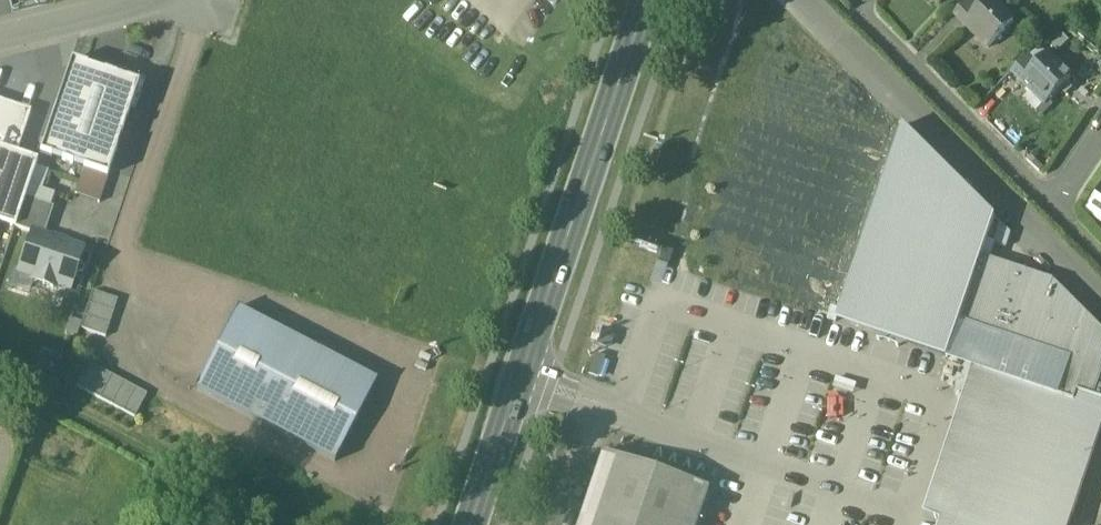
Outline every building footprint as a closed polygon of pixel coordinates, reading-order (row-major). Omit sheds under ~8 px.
[(992,0),(991,0),(981,10),(972,0),(956,16),(989,49),(1015,23),(992,0)] [(1038,66),(1029,57),(1013,73),(1046,105),(1071,79),(1048,56),(1038,66)] [(124,80),(72,62),(40,154),(107,177),(131,109),(135,111),(144,82),(125,76),(124,80)] [(0,102),(0,223),(16,228),(25,199),(38,162),(17,155),(31,113),(0,102)] [(840,312),(951,349),(960,325),(981,258),(996,218),(904,127),(840,312)] [(1092,192),(1081,209),(1100,222),(1100,198),(1092,192)] [(51,208),(25,199),(16,228),(32,234),(41,237),(51,208)] [(41,237),(32,234),(19,272),(36,278),(34,282),(53,288),(55,284),(70,289),(74,277),(83,273),(79,263),(83,251),(41,237)] [(995,398),(977,393),(973,405),(972,405),(938,509),(955,515),(952,524),(1069,524),(1100,429),(1100,387),(1099,387),(1100,380),(1100,331),(1052,282),(981,258),(960,325),(1067,360),(1055,395),(1002,377),(995,398)] [(114,314),(119,302),(94,293),(90,305),(114,314)] [(110,327),(114,314),(90,305),(85,317),(110,327)] [(377,381),(237,309),(196,389),(335,462),(377,381)] [(105,339),(110,327),(85,317),(81,330),(105,339)] [(76,387),(88,393),(101,369),(89,363),(76,387)] [(88,393),(99,400),(112,376),(101,369),(88,393)] [(99,400),(111,406),(124,382),(112,376),(99,400)] [(111,406),(123,413),(136,389),(124,382),(111,406)] [(123,413),(135,419),(148,395),(136,389),(123,413)] [(707,490),(602,455),(578,524),(696,524),(707,490)]
